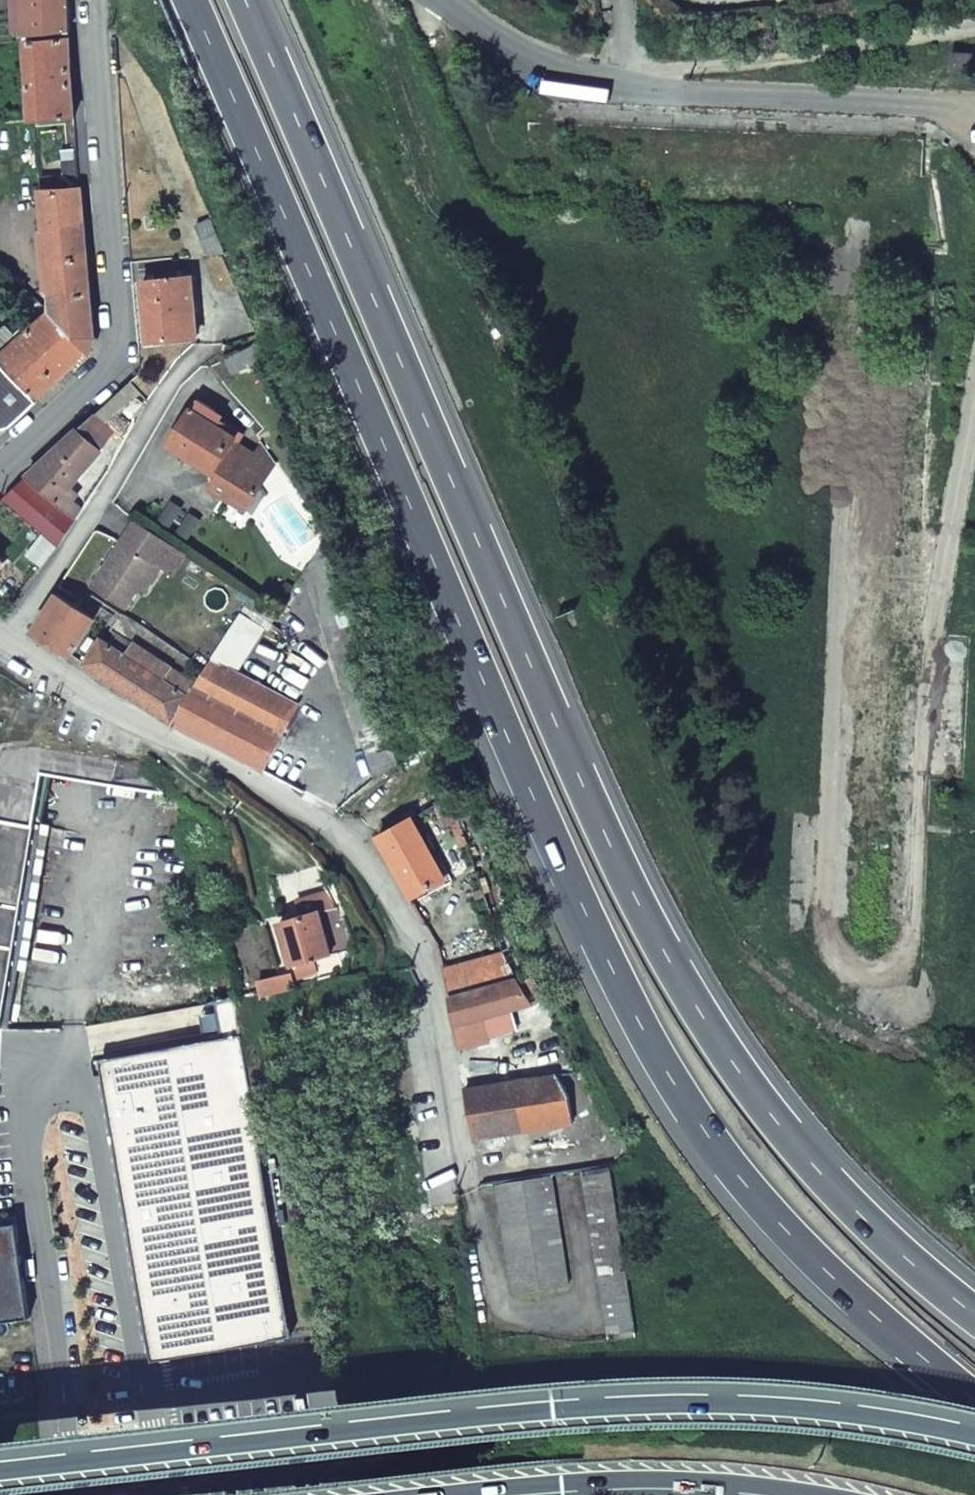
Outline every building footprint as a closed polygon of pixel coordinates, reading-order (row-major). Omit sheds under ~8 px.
[(22,35),(66,32),(67,31),(66,0),(20,0),(22,35)] [(22,42),(28,122),(71,117),(73,117),(67,38),(22,42)] [(948,67),(970,67),(971,49),(949,48),(948,67)] [(91,336),(79,189),(76,189),(38,193),(41,233),(37,234),(43,293),(47,298),(47,312),(85,356),(89,347),(91,340),(91,336)] [(221,256),(208,226),(203,228),(212,253),(214,258),(221,256)] [(193,232),(204,258),(206,262),(214,258),(212,253),(203,228),(193,232)] [(189,278),(132,282),(137,344),(194,340),(189,278)] [(0,353),(0,365),(33,401),(85,356),(47,312),(0,353)] [(5,427),(33,401),(0,365),(0,429),(5,427)] [(237,437),(219,424),(211,419),(216,412),(197,399),(167,444),(212,474),(213,471),(218,474),(210,487),(227,500),(232,493),(247,504),(269,470),(263,447),(259,442),(251,455),(234,443),(237,437)] [(219,424),(237,437),(240,433),(221,420),(219,424)] [(86,424),(24,480),(55,506),(60,500),(106,444),(86,424)] [(1,500),(56,549),(74,522),(55,506),(24,480),(1,500)] [(247,504),(232,493),(227,500),(243,510),(247,504)] [(82,510),(70,501),(67,505),(60,500),(55,506),(74,522),(82,510)] [(185,551),(135,518),(91,585),(125,608),(137,590),(155,563),(162,568),(171,573),(185,551)] [(144,595),(162,568),(155,563),(137,590),(140,591),(144,595)] [(33,631),(71,653),(96,616),(59,592),(33,631)] [(272,610),(246,595),(211,656),(226,664),(252,619),(262,625),(272,610)] [(187,697),(196,682),(169,664),(161,675),(123,650),(101,635),(83,662),(169,719),(183,695),(187,697)] [(161,675),(169,664),(132,639),(123,650),(161,675)] [(173,721),(261,767),(294,703),(226,664),(211,656),(196,682),(187,697),(173,721)] [(1,1028),(39,771),(161,789),(163,781),(90,737),(39,740),(36,748),(0,757),(0,1027),(1,1028)] [(458,814),(451,796),(449,791),(434,801),(444,821),(458,814)] [(446,876),(412,814),(378,834),(411,893),(446,876)] [(334,906),(279,921),(291,965),(293,964),(306,960),(330,954),(326,938),(341,934),(334,906)] [(448,994),(514,979),(501,950),(443,964),(448,994)] [(309,974),(306,960),(293,964),(296,977),(309,974)] [(289,975),(256,981),(259,993),(292,987),(289,975)] [(541,996),(529,977),(518,985),(529,1002),(531,1004),(541,996)] [(514,979),(448,994),(457,1046),(488,1040),(482,1014),(529,1002),(518,985),(514,979)] [(213,1004),(219,1039),(240,1035),(234,1001),(213,1004)] [(152,1361),(291,1336),(240,1035),(219,1039),(100,1059),(152,1361)] [(472,1135),(571,1118),(568,1093),(555,1072),(463,1085),(472,1135)] [(547,1158),(493,1166),(495,1180),(549,1172),(547,1158)] [(579,1167),(601,1295),(631,1290),(609,1162),(579,1167)] [(567,1279),(549,1172),(495,1180),(513,1289),(567,1279)] [(19,1231),(0,1234),(0,1324),(3,1323),(4,1329),(29,1326),(19,1231)] [(601,1295),(608,1334),(638,1329),(631,1290),(601,1295)]
